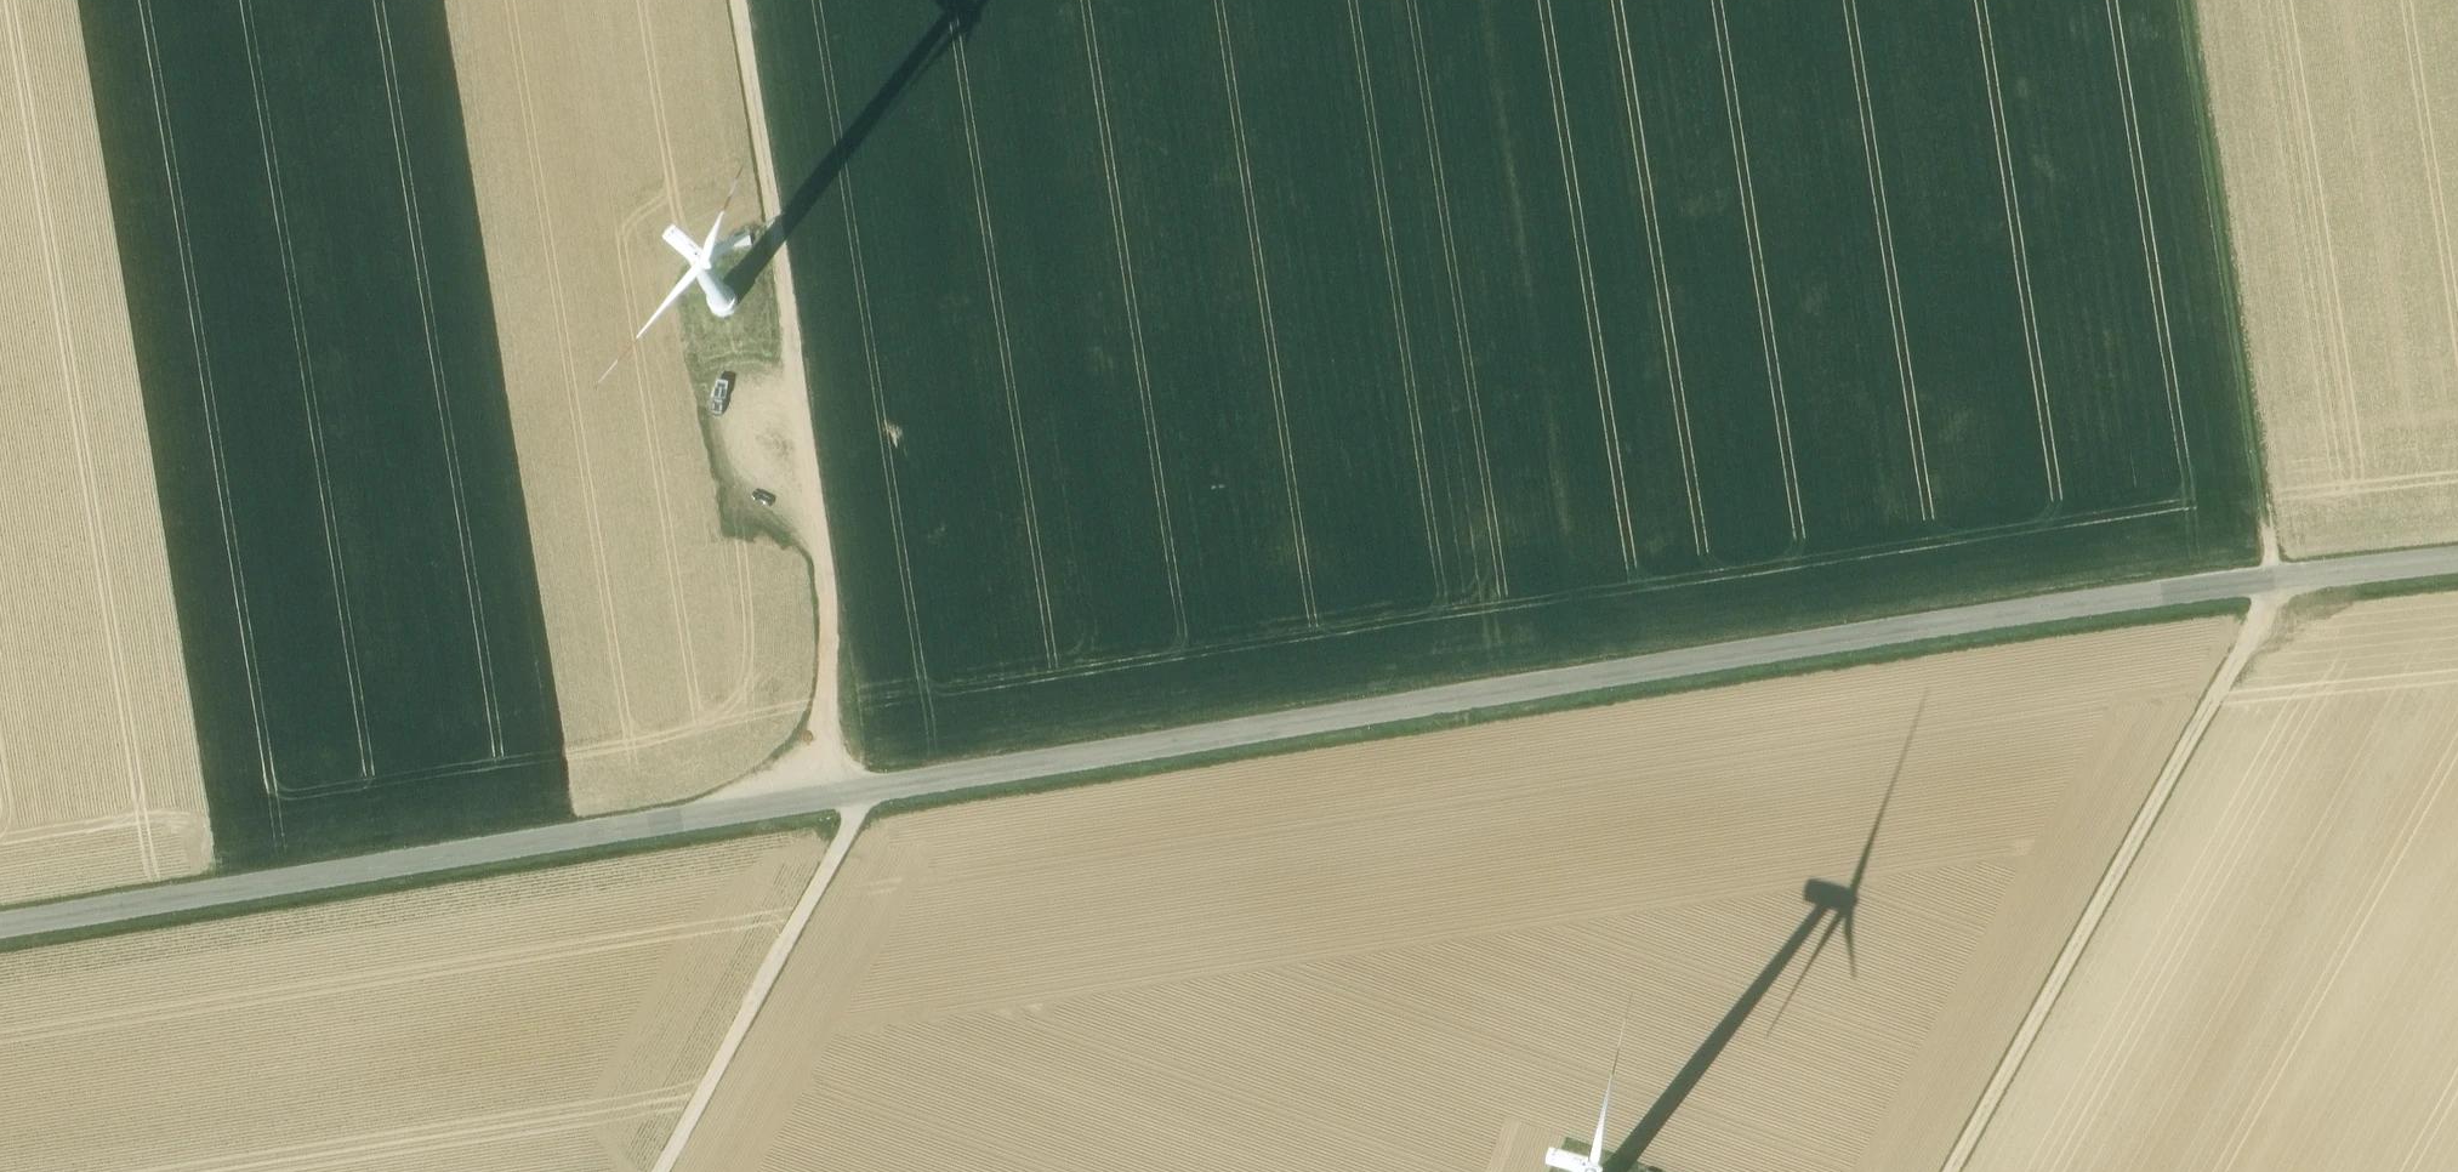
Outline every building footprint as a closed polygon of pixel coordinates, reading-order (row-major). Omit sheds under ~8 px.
[(734,235),(736,250),(753,248),(752,234),(734,235)]
